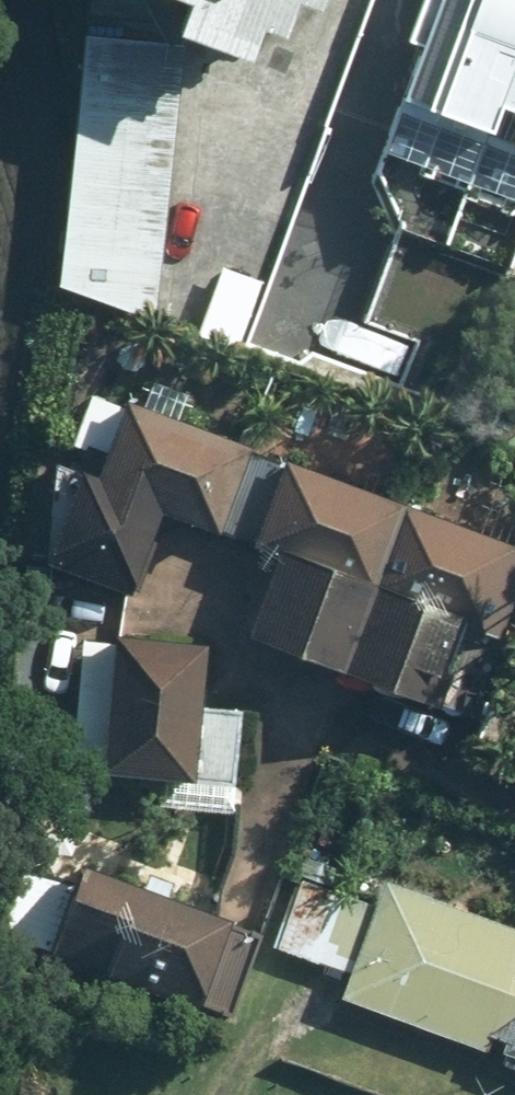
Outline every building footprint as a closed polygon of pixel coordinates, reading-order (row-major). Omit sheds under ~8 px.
[(157,24),(211,50),(304,0),(167,0),(157,24)] [(405,99),(514,144),(514,0),(445,0),(405,99)] [(187,47),(89,39),(66,291),(164,300),(187,47)] [(410,345),(342,314),(330,342),(398,373),(410,345)] [(164,520),(281,562),(249,649),(300,667),(331,581),(371,595),(342,675),(394,694),(402,669),(439,683),(459,627),(495,640),(514,587),(514,545),(129,405),(126,415),(89,401),(71,450),(87,456),(47,567),(135,599),(164,520)] [(245,711),(207,709),(210,635),(146,633),(145,639),(82,637),(77,757),(104,758),(103,780),(241,786),(245,711)] [(514,983),(514,981),(514,925),(394,881),(383,910),(336,893),(343,873),(307,860),(275,948),(358,978),(349,1003),(488,1054),(493,1041),(514,983)] [(79,894),(33,873),(7,933),(201,1019),(239,933),(90,868),(79,894)] [(514,983),(493,1041),(505,1046),(498,1066),(514,1072),(514,983)]
